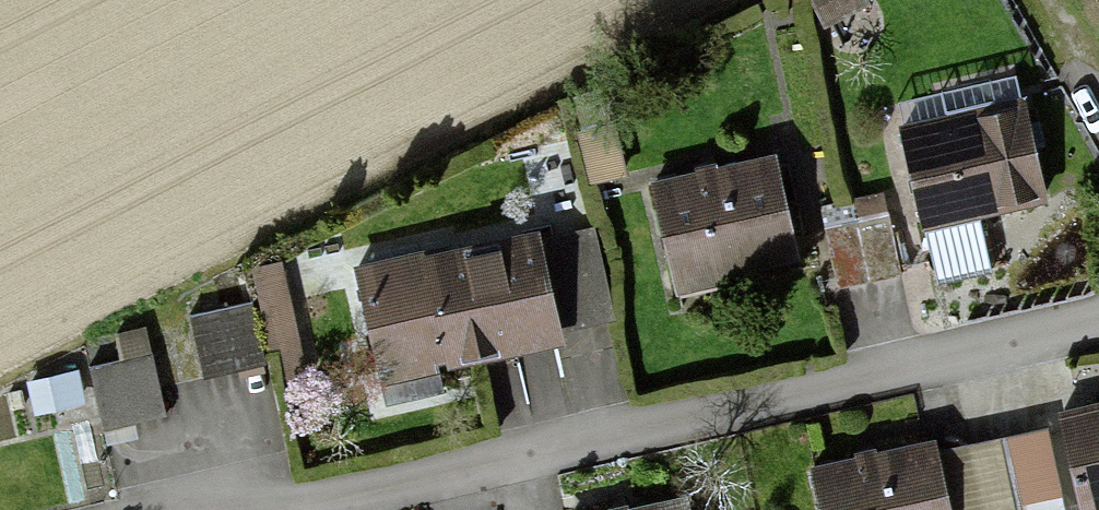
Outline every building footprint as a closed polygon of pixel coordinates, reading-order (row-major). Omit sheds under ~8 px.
[(827,22),(870,0),(815,0),(827,22)] [(917,225),(1052,200),(1038,122),(903,147),(917,225)] [(670,182),(687,273),(793,254),(776,162),(670,182)] [(886,211),(853,218),(866,280),(899,273),(886,211)] [(834,287),(866,280),(853,218),(821,224),(834,287)] [(376,366),(610,316),(590,225),(356,275),(376,366)] [(257,312),(223,318),(233,369),(266,363),(257,312)] [(206,374),(233,369),(223,318),(197,323),(206,374)] [(151,358),(121,363),(131,422),(161,417),(151,358)] [(98,427),(131,422),(121,363),(88,369),(98,427)] [(1091,505),(1098,504),(1098,416),(1074,421),(1091,505)] [(1032,441),(1004,446),(1014,498),(1041,493),(1032,441)] [(986,503),(1014,498),(1004,446),(977,451),(986,503)] [(832,509),(950,509),(939,456),(826,478),(832,509)] [(639,509),(688,509),(686,499),(639,509)]
